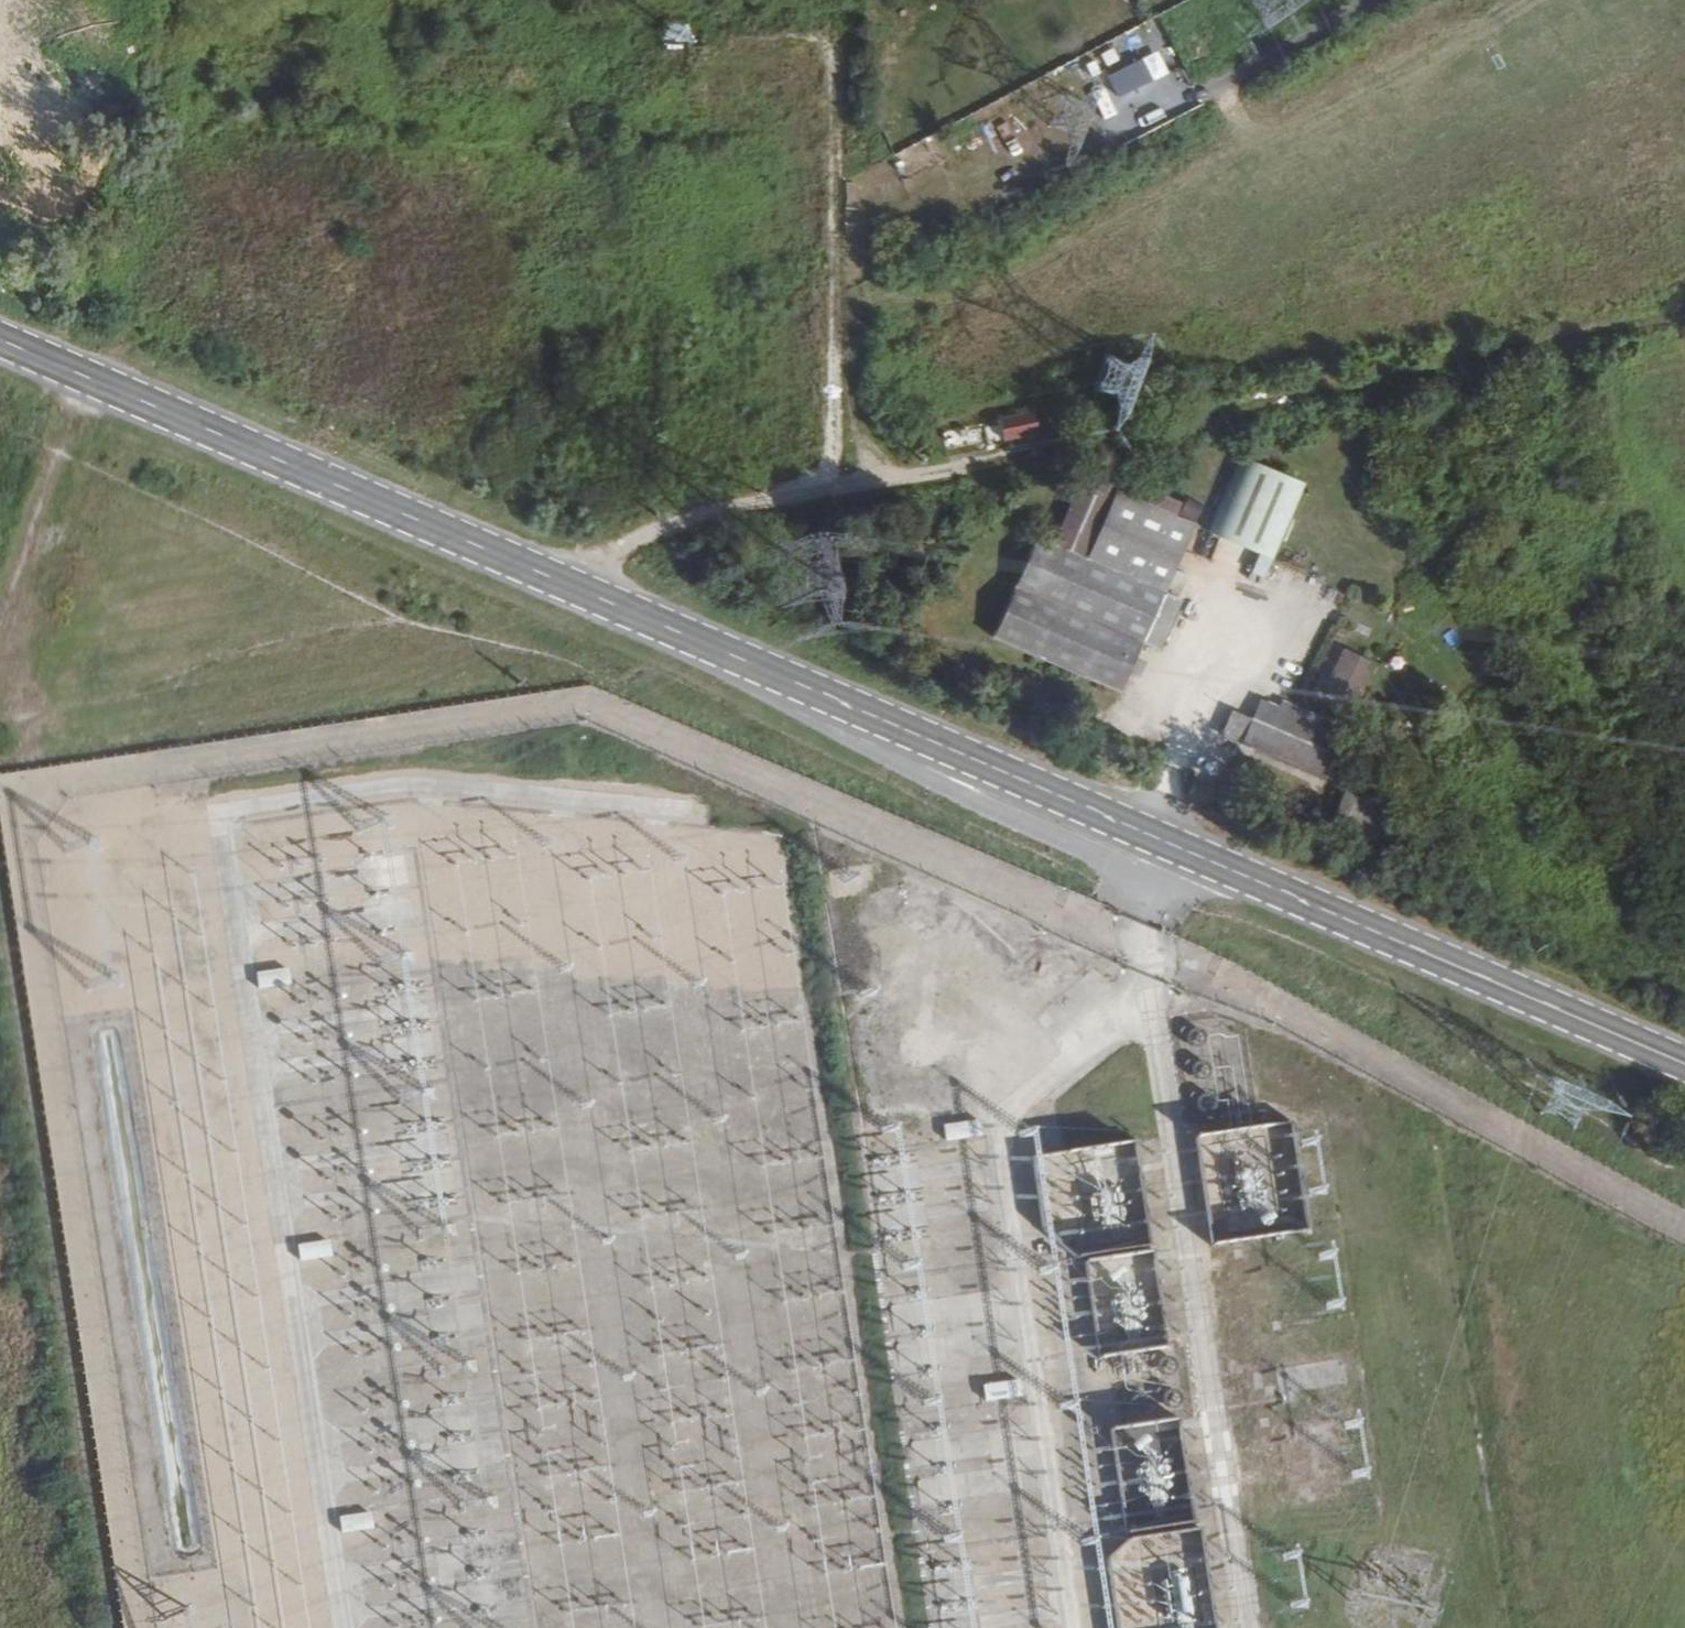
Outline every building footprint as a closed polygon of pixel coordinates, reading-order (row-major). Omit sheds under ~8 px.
[(1030,443),(1025,421),(990,429),(995,451),(1030,443)] [(1296,477),(1229,450),(1194,527),(1261,556),(1296,477)] [(1113,688),(1182,517),(1101,482),(1072,551),(1026,532),(984,636),(1113,688)] [(1154,652),(1178,595),(1155,584),(1132,640),(1154,652)] [(1334,675),(1360,684),(1370,656),(1344,647),(1334,675)] [(1244,719),(1234,741),(1314,778),(1318,779),(1338,734),(1273,705),(1262,728),(1244,719)] [(1262,728),(1270,710),(1251,705),(1244,719),(1262,728)] [(1234,741),(1244,719),(1222,710),(1213,731),(1234,741)] [(253,977),(256,995),(293,990),(290,971),(253,977)] [(979,1117),(944,1123),(947,1139),(981,1133),(979,1117)] [(1215,1241),(1305,1229),(1291,1123),(1201,1135),(1215,1241)] [(293,1247),(297,1266),(335,1260),(332,1241),(293,1247)] [(982,1382),(985,1401),(1021,1396),(1018,1376),(982,1382)] [(1183,1475),(1181,1431),(1154,1432),(1154,1425),(1113,1427),(1115,1481),(1144,1479),(1145,1495),(1172,1494),(1171,1476),(1183,1475)] [(335,1518),(338,1538),(377,1534),(375,1514),(335,1518)]
